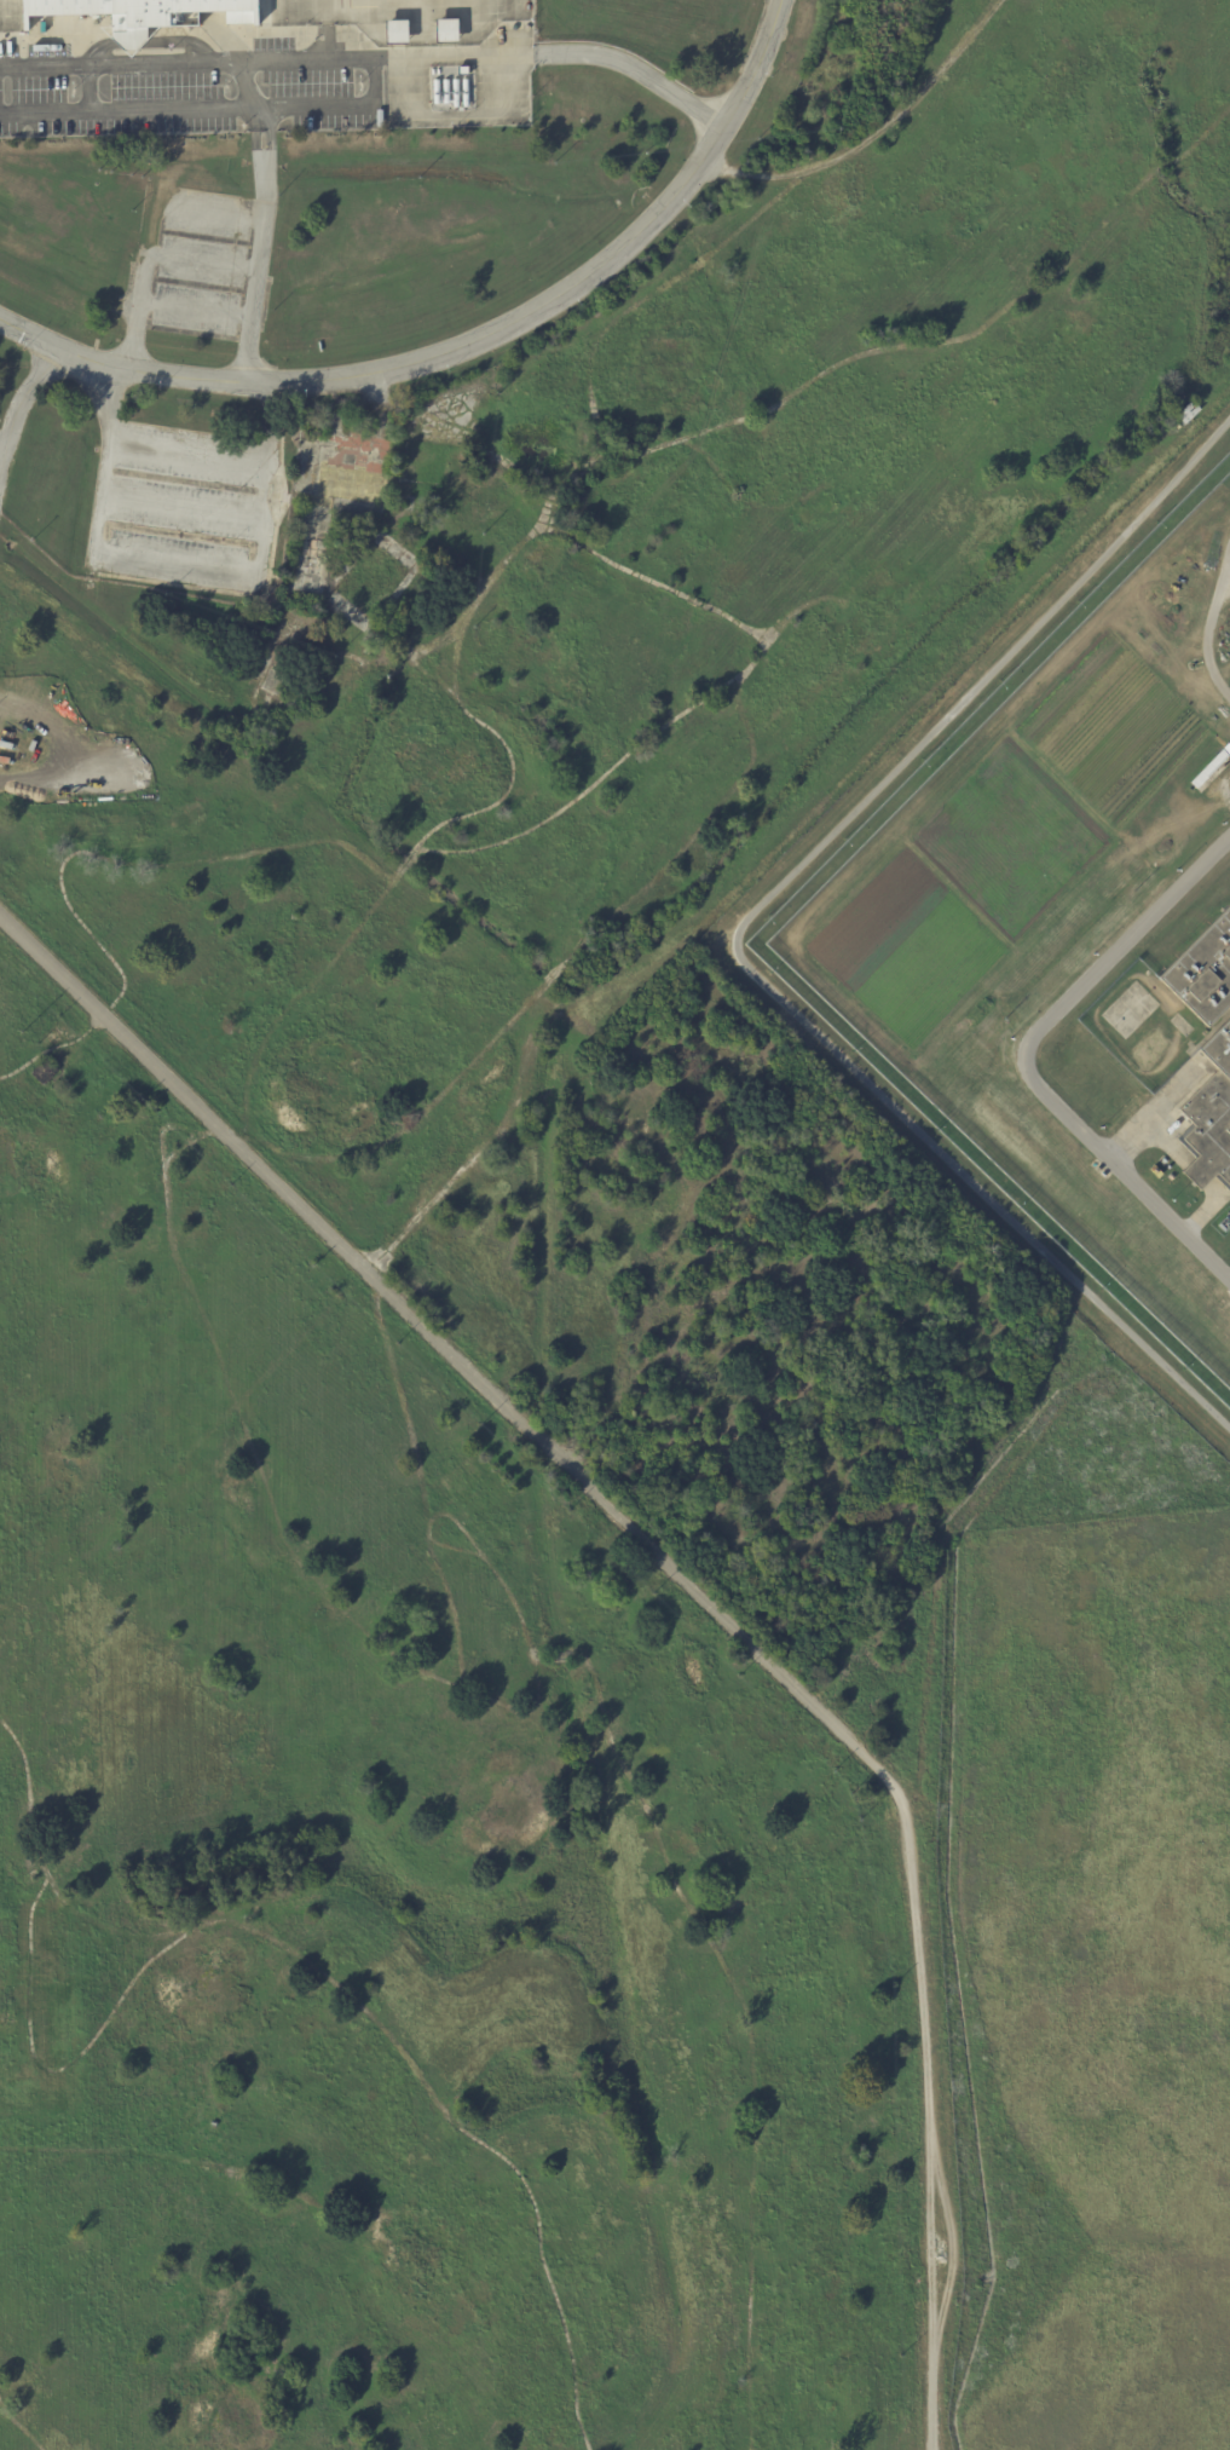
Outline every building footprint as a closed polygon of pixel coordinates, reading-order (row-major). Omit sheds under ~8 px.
[(23,31),(22,0),(258,0),(259,28),(254,28),(254,24),(229,24),(227,12),(169,13),(169,28),(150,29),(150,41),(142,51),(126,51),(115,40),(114,16),(27,17),(27,31),(23,31)] [(433,45),(432,21),(455,19),(456,45),(433,45)] [(382,46),(382,21),(404,21),(405,46),(382,46)] [(456,76),(456,67),(467,67),(467,76),(456,76)] [(1191,416),(1183,425),(1174,416),(1190,400),(1200,409),(1191,416)] [(1224,737),(1229,742),(1229,754),(1218,744),(1224,737)] [(1222,749),(1229,757),(1229,763),(1200,794),(1189,783),(1222,749)] [(1157,978),(1229,904),(1229,1010),(1228,1008),(1208,1028),(1157,978)] [(1199,1049),(1229,1018),(1229,1191),(1217,1177),(1218,1176),(1218,1174),(1201,1191),(1188,1178),(1188,1174),(1183,1172),(1197,1158),(1180,1141),(1195,1125),(1179,1109),(1218,1070),(1199,1049)] [(52,1076),(42,1086),(29,1074),(44,1059),(57,1071),(52,1076)] [(42,1875),(35,1880),(31,1874),(39,1869),(42,1875)]
